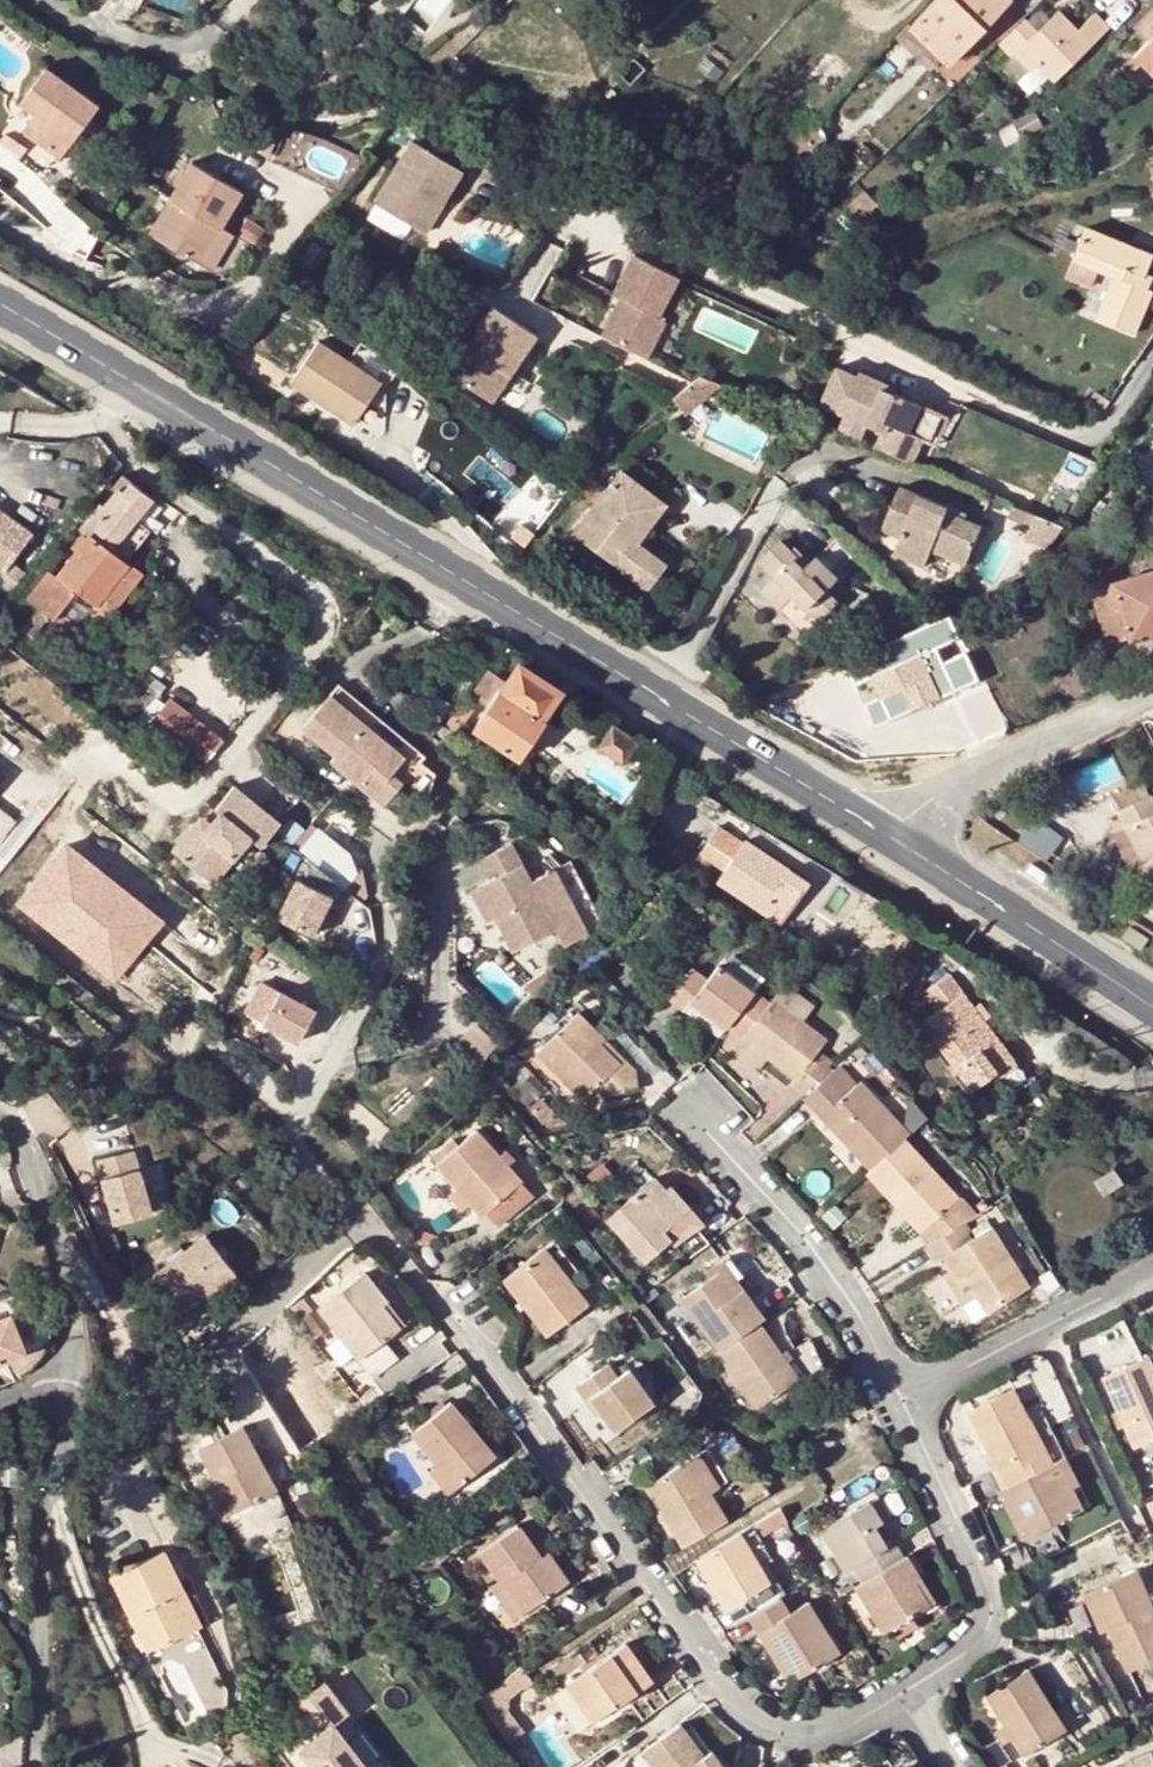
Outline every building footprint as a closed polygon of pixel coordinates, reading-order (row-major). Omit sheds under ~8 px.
[(912,26),(949,62),(1009,0),(937,0),(912,26)] [(1013,55),(1014,53),(1023,45),(1039,62),(1056,79),(1092,45),(1059,11),(1038,31),(1026,19),(1001,43),(1013,55)] [(1137,27),(1150,40),(1126,64),(1133,71),(1141,64),(1152,74),(1152,73),(1152,11),(1137,27)] [(789,22),(779,32),(786,39),(796,30),(789,22)] [(1031,70),(1039,62),(1023,45),(1014,53),(1031,70)] [(319,48),(313,64),(339,73),(340,68),(329,64),(333,53),(319,48)] [(392,50),(386,57),(392,61),(398,55),(392,50)] [(635,57),(619,73),(631,85),(646,68),(635,57)] [(33,115),(22,132),(58,158),(76,133),(70,129),(77,121),(83,126),(97,107),(46,70),(21,106),(33,115)] [(70,129),(76,133),(83,126),(77,121),(70,129)] [(818,121),(779,142),(788,158),(801,151),(805,160),(822,152),(818,142),(826,138),(818,121)] [(840,169),(848,177),(876,149),(868,142),(840,169)] [(880,154),(876,149),(848,177),(852,182),(880,154)] [(444,184),(393,156),(359,221),(411,248),(444,184)] [(171,206),(149,240),(195,269),(239,198),(190,167),(167,203),(171,206)] [(145,238),(149,240),(171,206),(167,203),(145,238)] [(1091,224),(1083,241),(1079,250),(1077,255),(1117,273),(1098,315),(1135,333),(1152,293),(1152,288),(1144,284),(1149,272),(1152,263),(1152,253),(1091,224)] [(1064,243),(1079,250),(1083,241),(1069,234),(1064,243)] [(668,282),(624,261),(605,301),(612,305),(594,343),(640,363),(657,326),(649,322),(668,282)] [(1149,272),(1144,284),(1152,288),(1152,274),(1149,272)] [(525,346),(482,319),(458,358),(443,350),(426,380),(483,415),(525,346)] [(360,362),(352,357),(339,379),(307,359),(283,403),(346,441),(371,400),(377,404),(391,381),(360,362)] [(854,379),(833,371),(818,408),(843,418),(837,434),(857,443),(864,426),(881,432),(874,449),(911,464),(921,438),(903,430),(906,424),(910,425),(918,405),(891,394),(894,388),(856,373),(854,379)] [(714,385),(708,391),(721,406),(733,393),(714,385)] [(706,392),(684,410),(700,429),(721,406),(708,391),(706,392)] [(946,415),(918,405),(910,425),(906,424),(903,430),(921,438),(935,443),(946,415)] [(666,565),(636,542),(624,534),(653,494),(622,471),(576,532),(650,587),(666,565)] [(100,501),(81,526),(89,533),(95,538),(125,559),(139,540),(127,530),(135,518),(153,496),(132,480),(124,490),(119,487),(104,505),(100,501)] [(950,508),(903,488),(885,529),(903,536),(896,553),(926,566),(934,549),(967,564),(983,527),(949,512),(950,508)] [(665,503),(653,494),(624,534),(636,542),(665,503)] [(1045,548),(1063,527),(1034,516),(1011,506),(1006,519),(1029,528),(1024,541),(1045,548)] [(0,512),(0,570),(3,573),(32,535),(0,512)] [(149,528),(135,518),(127,530),(139,540),(149,528)] [(77,590),(96,604),(121,571),(128,561),(125,559),(95,538),(89,533),(57,574),(50,569),(27,597),(40,607),(23,628),(33,636),(50,615),(54,619),(77,590)] [(782,542),(763,560),(778,574),(764,588),(784,607),(798,594),(823,619),(840,602),(828,591),(839,579),(818,558),(812,564),(795,548),(792,551),(782,542)] [(1118,583),(1119,585),(1096,591),(1111,644),(1152,631),(1152,572),(1118,583)] [(912,651),(961,630),(952,612),(919,627),(904,634),(912,651)] [(923,655),(876,679),(885,700),(882,702),(891,721),(960,687),(946,659),(929,668),(923,655)] [(558,687),(520,662),(507,681),(489,669),(477,687),(483,692),(480,698),(489,705),(474,727),(517,759),(545,718),(542,716),(560,688),(558,687)] [(337,678),(300,722),(333,749),(329,755),(359,780),(373,762),(400,782),(402,778),(425,748),(337,678)] [(199,720),(169,696),(146,725),(177,750),(199,720)] [(474,707),(462,697),(445,722),(457,731),(474,707)] [(199,720),(177,750),(180,753),(200,767),(222,739),(199,720)] [(624,762),(639,740),(613,723),(599,746),(624,762)] [(185,832),(171,850),(211,882),(232,856),(224,850),(241,828),(249,835),(260,844),(278,820),(232,783),(213,807),(218,810),(209,822),(202,830),(185,832)] [(1139,865),(1152,894),(1152,795),(1120,811),(1128,828),(1135,824),(1152,859),(1139,865)] [(199,815),(185,832),(202,830),(209,822),(199,815)] [(1038,817),(1026,841),(1053,856),(1066,832),(1038,817)] [(1135,824),(1128,828),(1116,833),(1133,869),(1139,865),(1152,859),(1135,824)] [(708,842),(732,859),(743,842),(718,826),(708,842)] [(224,850),(232,856),(249,835),(241,828),(224,850)] [(782,923),(809,882),(745,840),(743,842),(732,859),(718,882),(782,923)] [(515,841),(482,856),(491,878),(480,883),(496,919),(510,953),(555,933),(562,949),(586,938),(556,872),(533,882),(515,841)] [(64,843),(16,902),(112,980),(160,920),(64,843)] [(330,895),(296,877),(275,916),(310,934),(330,895)] [(496,919),(480,883),(472,887),(486,923),(496,919)] [(1122,939),(1140,951),(1148,939),(1130,927),(1122,939)] [(725,1026),(751,990),(716,964),(706,978),(691,967),(668,997),(685,1011),(692,1001),(725,1026)] [(949,974),(923,994),(928,999),(938,1012),(923,1023),(973,1089),(1014,1059),(949,974)] [(276,991),(260,1023),(295,1041),(311,1009),(276,991)] [(771,997),(740,1037),(766,1056),(767,1056),(793,1077),(789,1082),(801,1096),(828,1071),(832,1068),(813,1053),(824,1037),(771,997)] [(599,1043),(603,1038),(576,1011),(571,1016),(536,1051),(583,1099),(595,1086),(603,1095),(611,1093),(638,1086),(635,1070),(623,1058),(619,1062),(599,1043)] [(766,1056),(740,1037),(734,1047),(759,1067),(767,1056),(766,1056)] [(623,1058),(603,1038),(599,1043),(619,1062),(623,1058)] [(810,1111),(814,1109),(840,1083),(828,1071),(801,1096),(799,1098),(810,1111)] [(907,1130),(859,1079),(846,1090),(824,1110),(843,1131),(839,1136),(857,1154),(869,1167),(901,1136),(902,1135),(907,1130)] [(824,1110),(846,1090),(840,1083),(814,1109),(839,1136),(843,1131),(824,1110)] [(476,1129),(438,1163),(440,1164),(457,1184),(469,1199),(482,1214),(519,1178),(505,1162),(497,1153),(476,1129)] [(951,1199),(957,1194),(902,1135),(901,1136),(869,1167),(865,1171),(894,1202),(900,1197),(925,1223),(951,1199)] [(503,1146),(497,1153),(505,1162),(512,1156),(503,1146)] [(132,1149),(96,1159),(114,1222),(150,1212),(132,1149)] [(1105,1178),(1097,1183),(1105,1195),(1112,1191),(1122,1184),(1114,1172),(1105,1178)] [(653,1175),(606,1217),(644,1259),(669,1238),(674,1243),(701,1218),(689,1204),(683,1208),(664,1187),(653,1175)] [(670,1182),(664,1187),(683,1208),(689,1204),(670,1182)] [(469,1199),(457,1184),(448,1193),(460,1208),(469,1199)] [(974,1212),(957,1194),(951,1199),(967,1216),(974,1212)] [(900,1197),(894,1202),(919,1228),(925,1223),(900,1197)] [(925,1223),(937,1235),(960,1220),(961,1219),(967,1216),(951,1199),(925,1223)] [(963,1274),(975,1292),(986,1309),(1027,1282),(998,1237),(988,1222),(969,1236),(960,1220),(937,1235),(930,1239),(925,1242),(935,1259),(943,1254),(951,1265),(958,1276),(963,1274)] [(925,1223),(919,1228),(930,1239),(937,1235),(925,1223)] [(203,1238),(143,1282),(172,1321),(232,1277),(203,1238)] [(554,1238),(543,1245),(566,1276),(577,1268),(554,1238)] [(587,1302),(566,1276),(543,1245),(503,1277),(547,1333),(587,1302)] [(961,1301),(975,1292),(963,1274),(958,1276),(951,1265),(942,1270),(961,1301)] [(680,1296),(715,1348),(757,1318),(763,1314),(741,1285),(734,1291),(726,1280),(718,1268),(709,1275),(680,1296)] [(382,1339),(399,1327),(382,1304),(387,1300),(365,1271),(318,1306),(323,1312),(358,1358),(372,1376),(396,1358),(382,1339)] [(733,1275),(726,1280),(734,1291),(741,1285),(733,1275)] [(404,1322),(387,1300),(382,1304),(399,1327),(404,1322)] [(0,1313),(0,1355),(23,1347),(10,1310),(0,1313)] [(797,1375),(757,1318),(715,1348),(756,1405),(772,1393),(797,1375)] [(791,1345),(809,1377),(826,1366),(809,1336),(791,1345)] [(1102,1373),(1134,1443),(1152,1434),(1152,1365),(1147,1353),(1102,1373)] [(615,1426),(652,1400),(628,1365),(617,1374),(607,1361),(576,1384),(585,1397),(591,1392),(602,1407),(602,1408),(615,1426)] [(1021,1476),(1052,1460),(1013,1385),(969,1409),(1001,1471),(1015,1466),(1021,1476)] [(596,1412),(602,1407),(591,1392),(585,1397),(596,1412)] [(849,1401),(855,1413),(867,1407),(860,1396),(849,1401)] [(437,1462),(456,1486),(495,1453),(451,1398),(412,1431),(437,1462)] [(244,1426),(199,1450),(215,1479),(232,1510),(249,1501),(268,1537),(296,1521),(277,1486),(244,1426)] [(697,1452),(690,1456),(710,1491),(718,1485),(697,1452)] [(1021,1476),(998,1489),(1022,1535),(1083,1504),(1068,1473),(1073,1470),(1065,1453),(1052,1460),(1021,1476)] [(646,1484),(683,1543),(698,1534),(726,1517),(710,1491),(690,1456),(646,1484)] [(456,1486),(437,1462),(431,1468),(450,1492),(456,1486)] [(232,1510),(215,1479),(208,1483),(224,1515),(232,1510)] [(877,1492),(868,1498),(880,1518),(889,1512),(877,1492)] [(871,1572),(903,1553),(893,1537),(886,1541),(874,1522),(880,1518),(868,1498),(819,1528),(845,1567),(853,1564),(862,1578),(871,1572)] [(480,1550),(501,1578),(524,1610),(562,1582),(542,1555),(520,1523),(480,1550)] [(740,1530),(696,1557),(726,1606),(770,1579),(740,1530)] [(164,1549),(111,1574),(149,1650),(196,1627),(178,1590),(183,1586),(164,1549)] [(549,1550),(542,1555),(562,1582),(569,1578),(549,1550)] [(884,1628),(929,1600),(914,1578),(920,1574),(906,1551),(903,1553),(871,1572),(862,1578),(854,1582),(884,1628)] [(1109,1626),(1128,1667),(1152,1656),(1152,1598),(1140,1570),(1138,1565),(1096,1584),(1113,1624),(1109,1626)] [(935,1597),(920,1574),(914,1578),(929,1600),(935,1597)] [(524,1610),(501,1578),(493,1583),(515,1615),(524,1610)] [(1113,1624),(1096,1584),(1083,1590),(1100,1629),(1109,1626),(1113,1624)] [(808,1598),(757,1628),(776,1659),(782,1655),(795,1676),(840,1648),(808,1598)] [(627,1641),(568,1681),(593,1719),(652,1678),(627,1641)] [(782,1655),(776,1659),(788,1680),(795,1676),(782,1655)] [(1067,1725),(1029,1666),(988,1692),(1024,1751),(1067,1725)] [(301,1748),(315,1766),(393,1766),(350,1709),(301,1748)] [(701,1752),(695,1757),(689,1748),(694,1743),(679,1722),(640,1750),(653,1766),(724,1766),(710,1746),(701,1752)] [(701,1752),(694,1743),(689,1748),(695,1757),(701,1752)] [(1138,1762),(1140,1766),(1152,1766),(1152,1747),(1135,1752),(1138,1762)]
